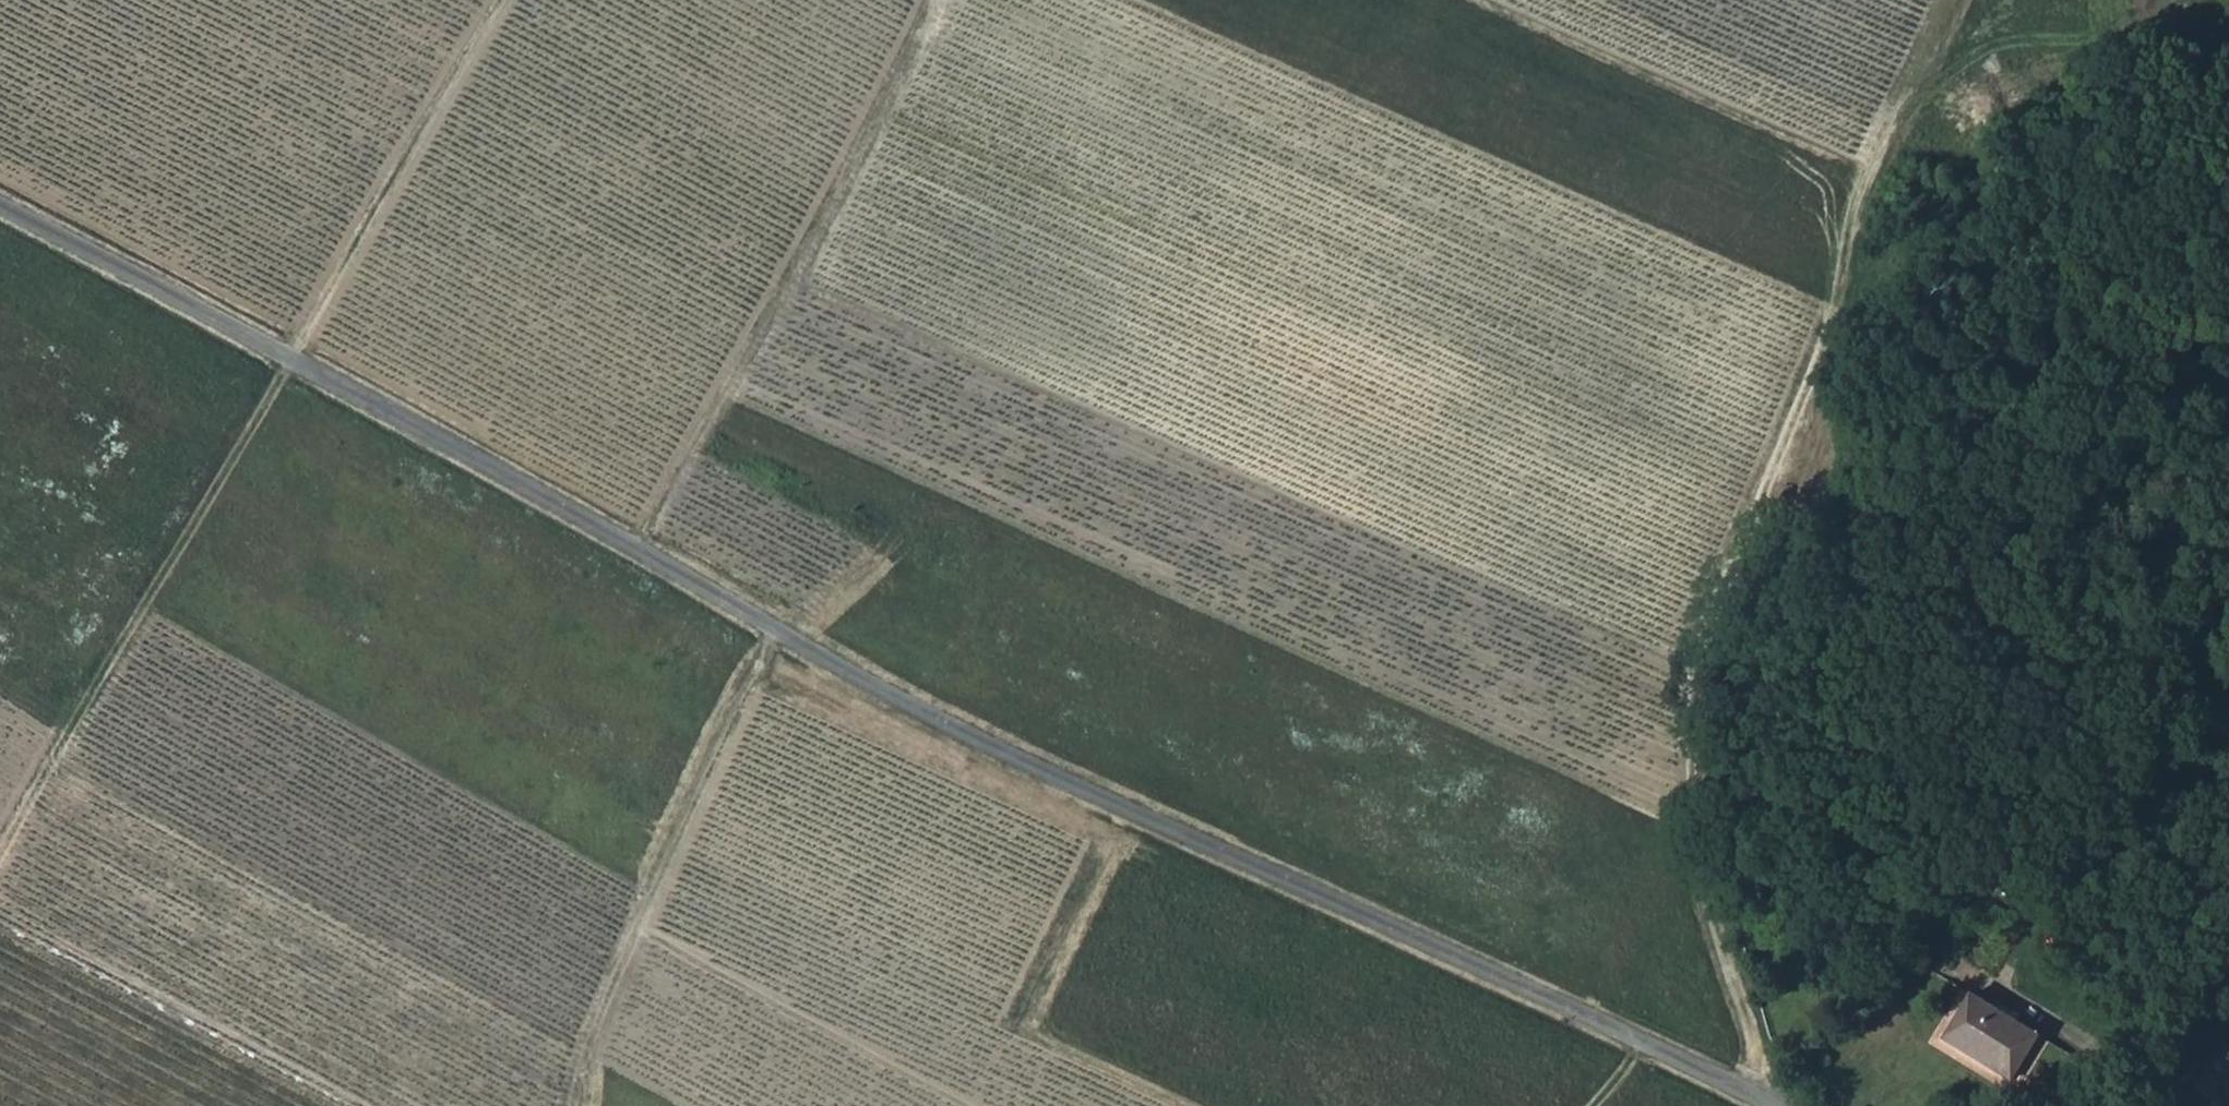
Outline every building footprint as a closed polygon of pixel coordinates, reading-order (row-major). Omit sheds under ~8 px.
[(1970,1003),(1964,1013),(1969,1016),(1978,1000),(1973,998),(1970,1003)] [(1983,1003),(1978,1000),(1969,1016),(1949,1042),(2018,1080),(2043,1036),(1983,1003)]
